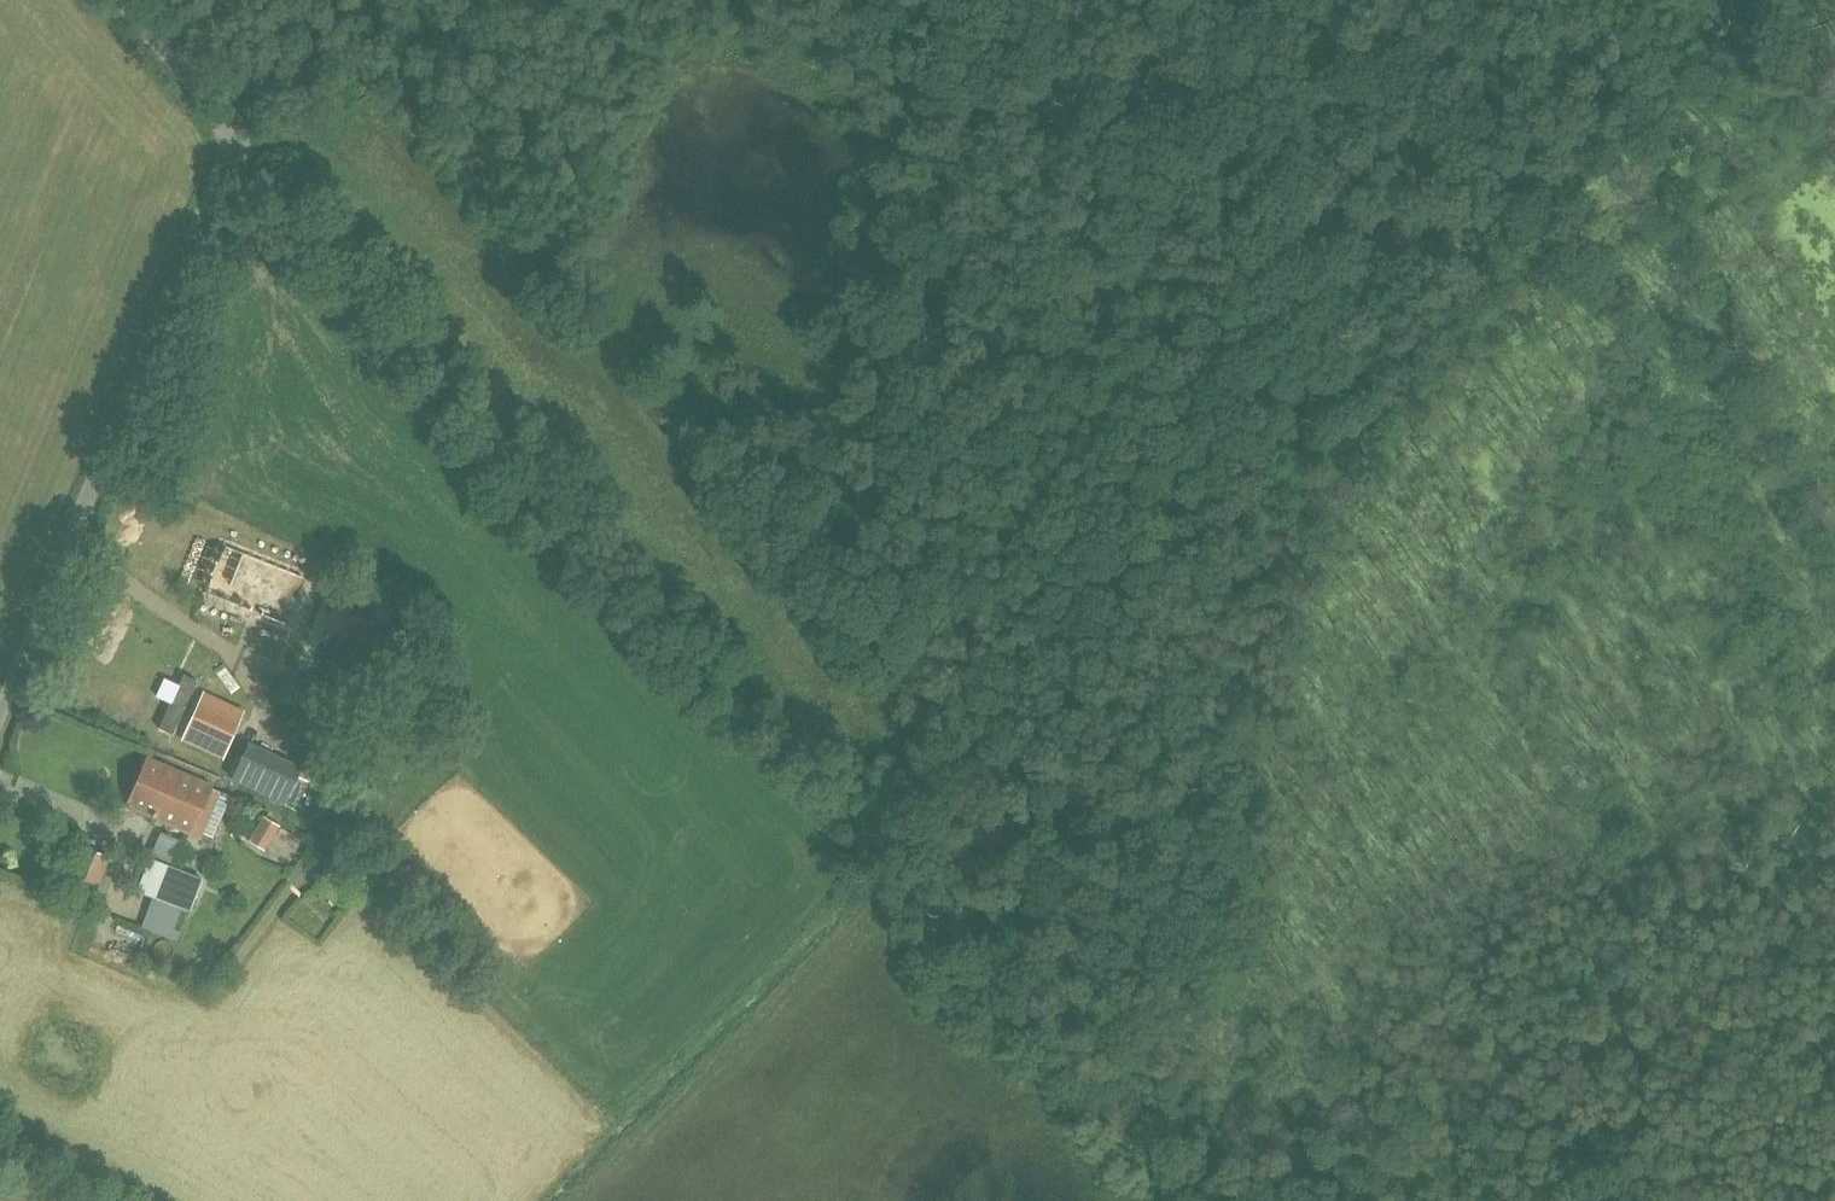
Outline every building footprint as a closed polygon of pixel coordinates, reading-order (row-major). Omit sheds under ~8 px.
[(281,623),(300,576),(223,545),(204,592),(281,623)] [(203,693),(182,739),(223,758),(244,712),(203,693)] [(304,767),(250,743),(230,780),(284,806),(304,767)] [(149,759),(128,806),(192,834),(213,787),(149,759)] [(280,827),(264,817),(247,843),(263,853),(280,827)] [(94,894),(109,857),(88,849),(73,885),(94,894)] [(151,859),(137,892),(190,912),(201,879),(151,859)]
